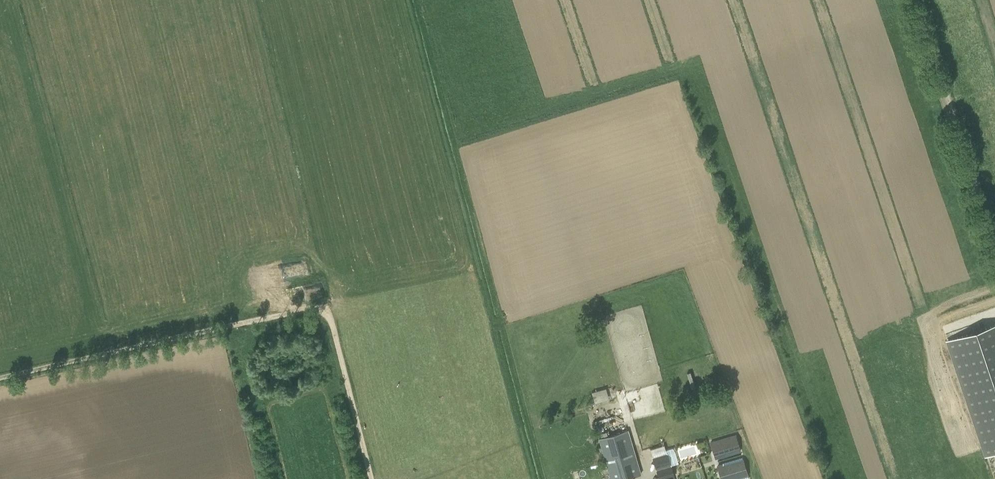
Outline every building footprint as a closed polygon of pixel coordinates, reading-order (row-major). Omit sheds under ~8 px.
[(984,456),(994,453),(994,323),(945,340),(984,456)] [(606,387),(592,391),(595,402),(609,398),(606,387)] [(611,478),(624,478),(641,474),(628,430),(599,438),(611,478)] [(736,435),(710,443),(715,459),(741,451),(736,435)] [(667,454),(653,458),(657,470),(671,465),(667,454)] [(717,465),(721,478),(734,478),(747,475),(742,457),(717,465)] [(660,478),(670,478),(674,476),(671,465),(657,470),(660,478)]
